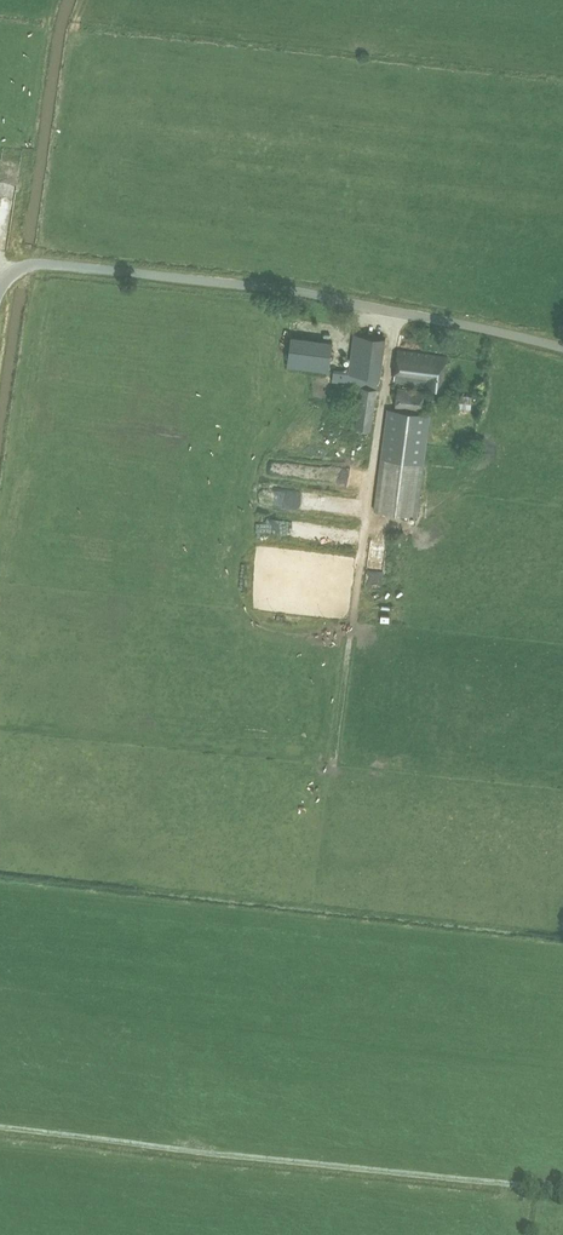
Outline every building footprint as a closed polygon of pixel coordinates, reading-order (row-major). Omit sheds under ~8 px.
[(361,386),(356,428),(371,430),(377,389),(384,337),(354,333),(352,344),(349,370),(334,369),(332,381),(361,386)] [(329,372),(333,341),(292,336),(287,367),(329,372)] [(427,383),(427,386),(443,388),(446,357),(399,350),(395,379),(427,383)] [(398,388),(395,408),(422,411),(424,391),(398,388)] [(455,407),(471,409),(472,395),(456,394),(455,407)] [(430,414),(388,409),(375,510),(417,515),(430,414)] [(364,575),(379,575),(381,537),(366,537),(364,575)]
